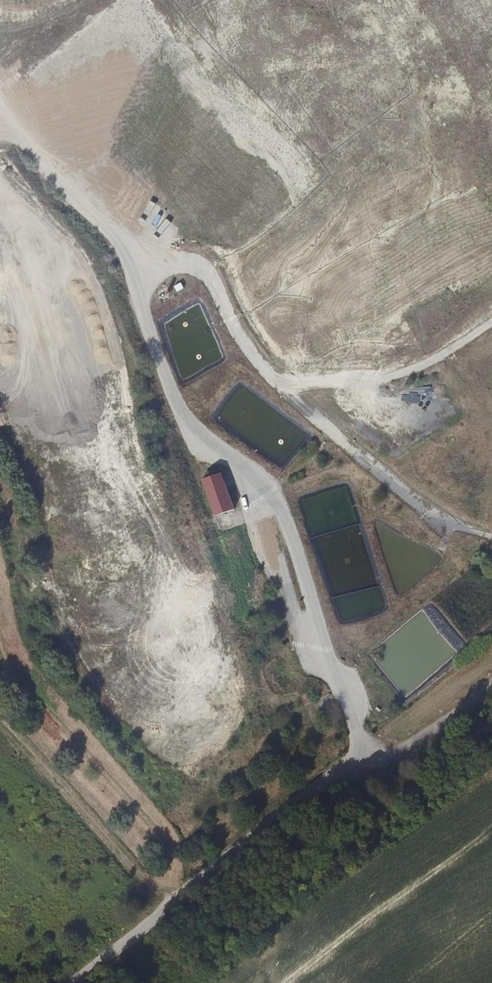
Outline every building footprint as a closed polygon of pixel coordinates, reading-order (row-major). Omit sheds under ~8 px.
[(223,474),(203,480),(215,518),(235,512),(223,474)] [(304,730),(311,728),(306,710),(299,712),(304,730)] [(297,714),(290,717),(298,735),(305,732),(297,714)]
